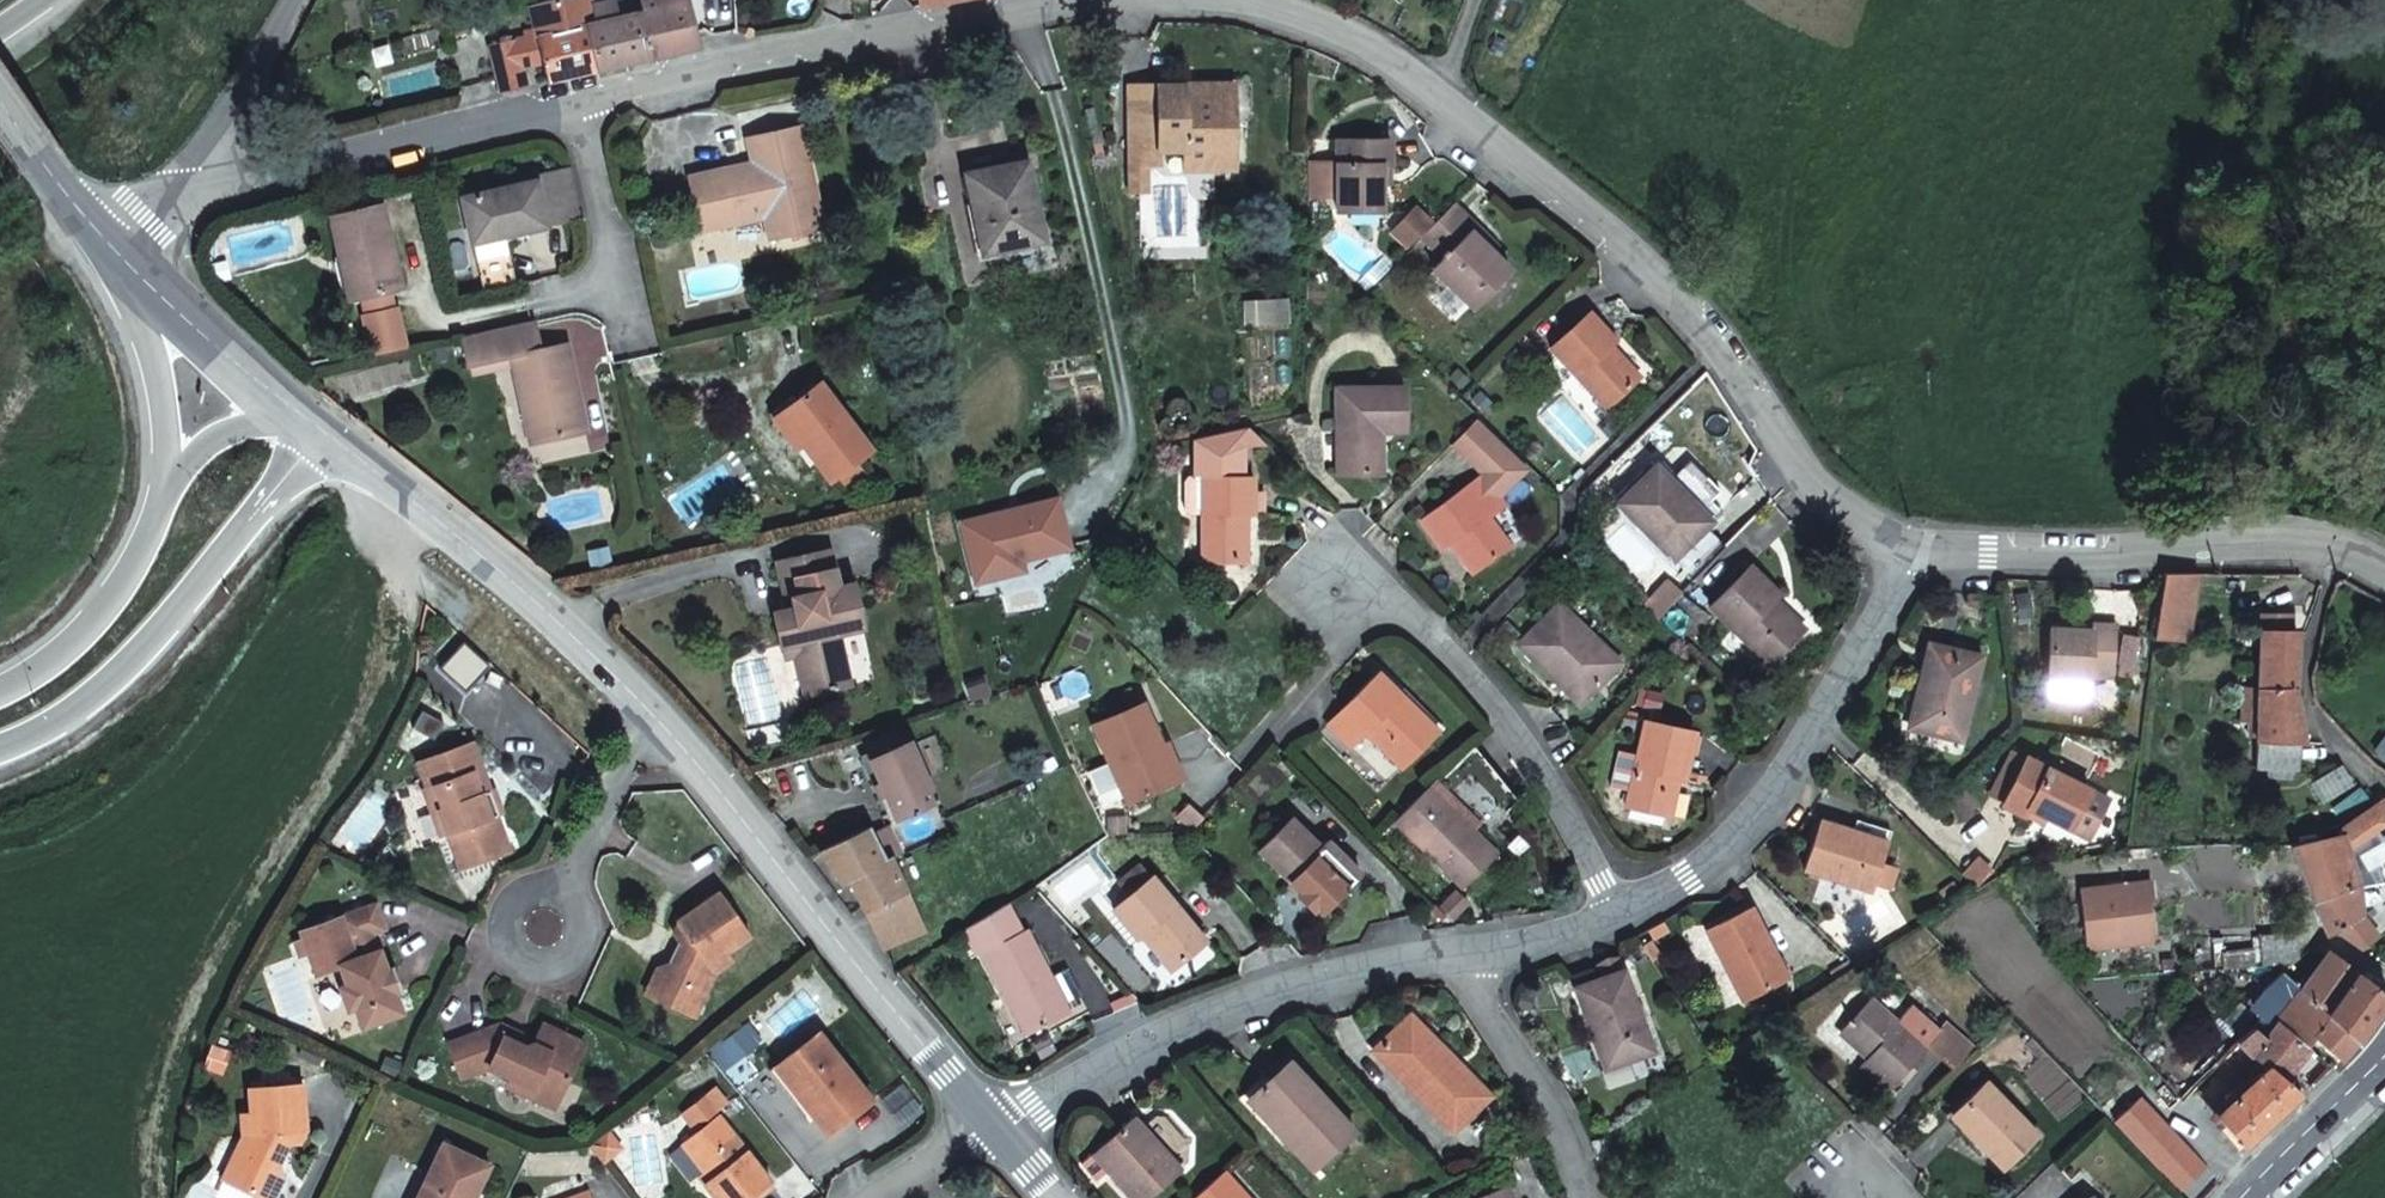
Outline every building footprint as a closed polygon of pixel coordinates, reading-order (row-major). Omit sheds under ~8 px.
[(590,0),(556,0),(527,6),(534,36),(492,46),(502,93),(527,87),(522,64),(533,62),(534,66),(541,65),(546,83),(596,71),(586,23),(594,21),(591,6),(590,0)] [(591,6),(594,21),(586,23),(596,71),(646,60),(635,12),(641,10),(639,0),(590,0),(591,6)] [(641,10),(635,12),(646,60),(697,49),(686,0),(639,0),(641,10)] [(1128,86),(1129,165),(1181,163),(1181,169),(1207,168),(1207,149),(1229,148),(1229,120),(1218,120),(1217,83),(1193,84),(1193,91),(1180,91),(1180,84),(1128,86)] [(1228,83),(1217,83),(1218,120),(1229,120),(1228,83)] [(761,195),(766,217),(770,238),(824,227),(801,128),(748,139),(753,163),(755,173),(742,176),(740,166),(689,177),(702,230),(737,223),(732,202),(761,195)] [(1336,160),(1308,160),(1308,197),(1336,196),(1337,212),(1383,212),(1383,185),(1383,165),(1392,165),(1391,140),(1336,140),(1336,160)] [(1207,149),(1207,168),(1229,168),(1229,148),(1207,149)] [(985,226),(990,251),(1043,240),(1026,162),(968,175),(979,228),(985,226)] [(753,163),(740,166),(742,176),(755,173),(753,163)] [(1392,185),(1392,165),(1383,165),(1383,185),(1392,185)] [(581,219),(569,167),(535,174),(537,183),(466,199),(488,293),(520,286),(509,235),(581,219)] [(737,223),(766,217),(761,195),(732,202),(737,223)] [(1490,239),(1453,203),(1422,235),(1443,256),(1432,268),(1473,308),(1509,271),(1490,253),(1483,246),(1490,239)] [(342,258),(350,256),(360,299),(402,289),(383,208),(332,220),(342,258)] [(1483,246),(1490,253),(1497,246),(1490,239),(1483,246)] [(1637,379),(1608,348),(1614,342),(1589,314),(1550,349),(1605,408),(1637,379)] [(540,441),(587,430),(568,347),(541,352),(535,324),(465,339),(473,370),(515,361),(524,398),(529,397),(540,441)] [(804,445),(811,454),(832,481),(874,450),(822,383),(799,400),(795,395),(779,408),(806,444),(804,445)] [(1380,430),(1404,430),(1403,389),(1336,390),(1338,474),(1380,474),(1380,430)] [(797,450),(804,445),(806,444),(779,408),(769,415),(797,450)] [(1510,544),(1489,515),(1503,504),(1496,495),(1527,466),(1477,417),(1452,443),(1478,468),(1482,465),(1485,470),(1421,519),(1444,549),(1454,542),(1476,571),(1510,544)] [(1247,427),(1195,438),(1195,446),(1244,446),(1265,445),(1247,427)] [(1244,446),(1195,446),(1195,478),(1189,478),(1185,483),(1185,509),(1188,515),(1203,515),(1203,559),(1244,559),(1244,515),(1252,515),(1252,513),(1262,513),(1262,493),(1252,493),(1252,476),(1244,476),(1244,446)] [(1680,500),(1686,495),(1657,466),(1620,503),(1674,558),(1680,553),(1706,526),(1680,500)] [(1711,521),(1686,495),(1680,500),(1706,526),(1711,521)] [(1711,521),(1706,526),(1680,553),(1689,562),(1729,524),(1719,514),(1711,521)] [(864,628),(854,583),(841,586),(832,550),(780,562),(787,597),(795,600),(796,609),(790,611),(776,614),(784,646),(804,641),(816,693),(851,684),(840,633),(864,628)] [(1751,568),(1710,608),(1770,665),(1801,632),(1773,603),(1779,596),(1751,568)] [(2167,574),(2165,583),(2155,639),(2186,641),(2196,574),(2167,574)] [(1668,583),(1643,608),(1657,621),(1681,595),(1668,583)] [(787,597),(790,611),(796,609),(795,600),(787,597)] [(1617,665),(1586,636),(1589,634),(1560,605),(1521,645),(1581,703),(1617,665)] [(2052,629),(2075,630),(2075,623),(2052,622),(2052,629)] [(2093,631),(2075,630),(2052,629),(2049,696),(2088,698),(2089,680),(2115,680),(2117,625),(2093,624),(2093,631)] [(2260,632),(2259,647),(2258,687),(2295,688),(2295,670),(2296,633),(2260,632)] [(2139,636),(2126,634),(2118,676),(2132,678),(2139,636)] [(804,641),(784,646),(786,657),(798,655),(808,695),(816,693),(804,641)] [(1930,646),(1919,692),(1927,694),(1917,731),(1961,741),(1981,659),(1930,646)] [(1401,707),(1405,703),(1377,675),(1327,726),(1352,750),(1366,736),(1401,770),(1433,738),(1401,707)] [(2257,737),(2258,687),(2241,687),(2239,723),(2246,724),(2247,736),(2257,737)] [(2295,688),(2258,687),(2257,737),(2256,769),(2298,771),(2298,744),(2304,743),(2294,689),(2295,688)] [(1102,703),(1109,719),(1136,707),(1129,692),(1102,703)] [(1927,694),(1919,692),(1910,729),(1917,731),(1927,694)] [(1437,733),(1405,703),(1401,707),(1433,738),(1437,733)] [(1128,800),(1170,782),(1155,748),(1162,745),(1166,743),(1156,720),(1151,722),(1143,704),(1136,707),(1109,719),(1094,725),(1128,800)] [(1676,779),(1685,781),(1696,733),(1644,722),(1626,807),(1668,816),(1676,779)] [(499,813),(500,812),(492,788),(482,791),(474,769),(481,767),(472,742),(419,760),(428,785),(423,787),(432,811),(441,808),(449,831),(462,866),(511,849),(499,813)] [(907,742),(869,760),(896,818),(934,800),(907,742)] [(1155,748),(1170,782),(1177,779),(1162,745),(1155,748)] [(1516,799),(1465,749),(1438,777),(1489,827),(1516,799)] [(2006,802),(2027,760),(2012,753),(1992,795),(2006,802)] [(2030,808),(2047,817),(2072,829),(2092,838),(2111,799),(2027,758),(2027,760),(2006,802),(2004,805),(2026,816),(2030,808)] [(1446,795),(1432,782),(1427,788),(1394,820),(1464,888),(1495,854),(1466,826),(1460,833),(1434,807),(1440,801),(1446,795)] [(2359,788),(2356,783),(2339,794),(2343,800),(2359,788)] [(492,788),(500,812),(506,810),(498,786),(492,788)] [(2359,788),(2343,800),(2350,810),(2367,799),(2359,788)] [(2358,947),(2373,935),(2362,918),(2357,883),(2347,855),(2384,831),(2384,803),(2380,799),(2336,827),(2340,838),(2293,846),(2326,935),(2335,931),(2358,947)] [(1466,826),(1440,801),(1434,807),(1460,833),(1466,826)] [(1187,828),(1199,816),(1186,803),(1174,814),(1187,828)] [(440,834),(449,831),(441,808),(432,811),(440,834)] [(2043,824),(2047,817),(2030,808),(2026,816),(2043,824)] [(1258,852),(1291,884),(1298,877),(1327,906),(1359,874),(1326,842),(1319,848),(1290,820),(1258,852)] [(1868,837),(1888,843),(1891,834),(1857,823),(1853,835),(1867,839),(1868,837)] [(1872,891),(1888,843),(1868,837),(1867,839),(1853,835),(1820,825),(1806,870),(1872,891)] [(891,859),(902,854),(888,827),(870,835),(886,862),(891,859)] [(866,828),(819,851),(842,883),(849,880),(885,947),(949,919),(931,887),(908,897),(891,859),(886,862),(870,835),(866,828)] [(1991,872),(1975,857),(1962,870),(1978,885),(1991,872)] [(1120,885),(1130,898),(1151,881),(1140,869),(1120,885)] [(1298,877),(1291,884),(1320,913),(1327,906),(1298,877)] [(1151,881),(1130,898),(1114,911),(1137,939),(1145,934),(1173,968),(1203,941),(1153,879),(1151,881)] [(2151,880),(2080,888),(2086,948),(2154,941),(2149,900),(2153,899),(2151,880)] [(677,964),(670,965),(655,997),(695,1015),(716,973),(734,960),(728,953),(750,937),(719,892),(678,921),(683,927),(674,933),(685,948),(677,964)] [(1456,892),(1439,909),(1451,921),(1468,904),(1456,892)] [(401,1012),(395,993),(393,986),(388,988),(383,974),(388,972),(387,969),(380,948),(373,951),(367,934),(384,927),(376,904),(301,931),(304,939),(296,942),(300,955),(308,952),(316,974),(340,966),(347,985),(340,988),(348,1010),(355,1008),(363,1027),(401,1012)] [(977,952),(1019,930),(1005,904),(965,929),(977,952)] [(1725,968),(1727,967),(1744,1000),(1786,979),(1751,910),(1706,932),(1725,968)] [(1022,936),(1019,930),(977,952),(980,957),(985,955),(1022,936)] [(2298,961),(2296,932),(2259,935),(2262,964),(2298,961)] [(996,971),(1018,1013),(1016,1015),(1028,1036),(1070,1016),(1065,1006),(1081,998),(1068,972),(1052,979),(1027,933),(1022,936),(985,955),(994,972),(996,971)] [(2298,989),(2301,992),(2335,1024),(2354,1041),(2384,1000),(2384,993),(2327,955),(2298,989)] [(1836,980),(1856,967),(1848,959),(1829,972),(1836,980)] [(655,997),(670,965),(659,966),(646,992),(655,997)] [(393,986),(395,993),(403,989),(395,966),(387,969),(388,972),(383,974),(388,988),(393,986)] [(1594,1038),(1595,1037),(1607,1070),(1652,1053),(1623,974),(1576,991),(1594,1038)] [(2338,1060),(2354,1041),(2335,1024),(2301,992),(2298,989),(2282,974),(2248,1010),(2241,1003),(2224,1021),(2239,1034),(2248,1024),(2252,1028),(2262,1035),(2274,1020),(2305,1046),(2312,1038),(2338,1060)] [(1927,1048),(1939,1035),(1909,1009),(1895,1025),(1869,1001),(1841,1033),(1869,1059),(1862,1066),(1889,1091),(1927,1048)] [(1408,1018),(1373,1052),(1452,1133),(1486,1100),(1474,1087),(1476,1084),(1448,1056),(1446,1058),(1408,1018)] [(2215,1116),(2245,1147),(2301,1093),(2282,1078),(2308,1049),(2305,1046),(2274,1020),(2262,1035),(2252,1028),(2235,1045),(2265,1070),(2215,1116)] [(531,1085),(526,1094),(553,1107),(569,1074),(565,1072),(569,1062),(576,1059),(584,1043),(543,1023),(534,1043),(524,1045),(503,1034),(507,1026),(499,1022),(448,1041),(460,1076),(490,1065),(510,1075),(531,1085)] [(737,1058),(760,1040),(747,1022),(724,1040),(737,1058)] [(1952,1070),(1972,1051),(1945,1028),(1939,1035),(1927,1048),(1952,1070)] [(819,1030),(784,1058),(808,1092),(802,1097),(828,1130),(871,1096),(819,1030)] [(2044,1053),(2029,1038),(2024,1043),(2039,1058),(2044,1053)] [(808,1092),(784,1058),(770,1068),(796,1102),(802,1097),(808,1092)] [(1289,1064),(1252,1099),(1297,1146),(1318,1168),(1354,1134),(1289,1064)] [(506,1084),(526,1094),(531,1085),(510,1075),(506,1084)] [(2177,1101),(2155,1081),(2134,1105),(2156,1126),(2177,1101)] [(260,1197),(261,1197),(277,1166),(273,1155),(280,1142),(298,1141),(298,1129),(306,1129),(303,1082),(249,1086),(250,1111),(241,1112),(242,1131),(221,1179),(260,1197)] [(1978,1139),(1976,1141),(2003,1168),(2037,1135),(1986,1083),(1955,1114),(1978,1139)] [(1297,1146),(1252,1099),(1245,1105),(1290,1153),(1297,1146)] [(703,1182),(715,1197),(749,1197),(770,1181),(718,1113),(682,1141),(704,1170),(709,1177),(703,1182)] [(1099,1151),(1121,1174),(1115,1179),(1132,1197),(1153,1197),(1182,1172),(1134,1119),(1099,1151)] [(1593,1142),(1597,1159),(1609,1156),(1604,1139),(1593,1142)] [(487,1163),(441,1142),(415,1197),(471,1197),(487,1163)] [(1121,1174),(1099,1151),(1093,1156),(1115,1179),(1121,1174)] [(261,1197),(271,1197),(281,1177),(277,1166),(261,1197)] [(698,1175),(703,1182),(709,1177),(704,1170),(698,1175)] [(1197,1197),(1249,1197),(1225,1172),(1197,1197)] [(1482,1197),(1511,1197),(1506,1188),(1482,1197)]
